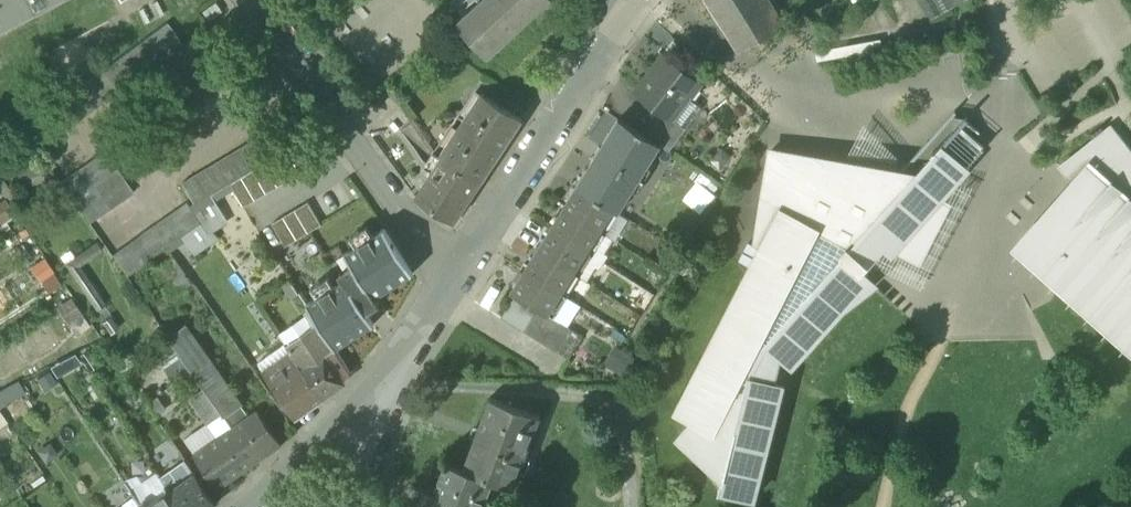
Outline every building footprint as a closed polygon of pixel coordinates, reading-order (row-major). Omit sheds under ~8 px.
[(42,0),(0,0),(0,22),(42,0)] [(457,20),(490,55),(549,0),(479,0),(457,20)] [(944,13),(937,0),(922,0),(933,20),(944,13)] [(944,13),(956,6),(952,0),(937,0),(944,13)] [(167,23),(158,30),(173,51),(183,44),(167,23)] [(164,58),(173,51),(158,30),(148,37),(164,58)] [(155,64),(164,58),(148,37),(139,43),(155,64)] [(882,38),(816,50),(818,62),(884,50),(882,38)] [(664,55),(682,69),(693,55),(676,40),(664,55)] [(146,71),(155,64),(139,43),(130,50),(146,71)] [(137,78),(146,71),(130,50),(121,57),(137,78)] [(656,107),(674,120),(675,119),(691,97),(702,84),(682,69),(664,55),(637,92),(656,107)] [(128,84),(137,78),(121,57),(112,64),(128,84)] [(118,92),(128,84),(112,64),(102,71),(118,91),(118,92)] [(226,67),(205,83),(221,104),(242,89),(226,67)] [(107,99),(118,91),(102,71),(92,79),(107,99)] [(96,107),(107,99),(92,79),(81,87),(96,107)] [(205,83),(184,98),(199,120),(221,104),(205,83)] [(86,115),(96,107),(81,87),(70,95),(86,115)] [(447,133),(435,152),(482,182),(523,120),(482,92),(452,137),(447,133)] [(75,123),(86,115),(70,95),(60,103),(75,123)] [(704,107),(691,97),(675,119),(687,129),(704,107)] [(184,98),(162,114),(177,135),(178,136),(199,120),(184,98)] [(661,146),(670,151),(687,129),(675,119),(674,120),(656,107),(638,131),(661,145),(661,146)] [(956,110),(950,116),(959,124),(965,118),(956,110)] [(1109,128),(1130,156),(1130,110),(1109,128)] [(162,114),(151,123),(165,143),(177,135),(162,114)] [(720,488),(756,498),(757,494),(755,494),(781,389),(783,390),(784,387),(777,385),(784,355),(794,365),(797,362),(795,361),(844,307),(872,285),(874,287),(876,285),(861,271),(868,262),(883,246),(921,265),(953,202),(942,197),(961,175),(986,147),(975,138),(980,132),(981,132),(967,120),(970,118),(967,115),(965,118),(959,124),(950,116),(900,173),(891,172),(843,164),(776,153),(776,150),(773,150),(758,243),(765,244),(680,408),(678,407),(677,410),(696,420),(678,440),(680,442),(683,439),(720,472),(721,483),(720,488)] [(866,118),(843,164),(891,172),(901,155),(866,118)] [(620,119),(577,187),(615,211),(619,213),(661,146),(661,145),(638,131),(620,119)] [(155,151),(165,143),(151,123),(140,131),(155,151)] [(274,128),(263,135),(276,157),(287,150),(274,128)] [(1081,174),(1091,163),(1130,199),(1130,156),(1109,128),(1069,159),(1081,174)] [(991,141),(980,132),(975,138),(986,147),(991,141)] [(263,135),(252,142),(265,164),(276,157),(263,135)] [(252,142),(240,149),(253,170),(265,164),(252,142)] [(301,173),(313,166),(299,144),(288,151),(301,173)] [(733,157),(722,148),(712,160),(723,169),(733,157)] [(240,149),(229,155),(242,177),(253,170),(240,149)] [(105,151),(94,159),(108,179),(120,171),(105,151)] [(290,180),(301,173),(288,151),(277,157),(290,180)] [(455,223),(482,182),(435,152),(426,166),(432,170),(415,196),(455,223)] [(229,155),(217,162),(230,184),(242,177),(229,155)] [(279,187),(290,180),(277,157),(265,164),(279,187)] [(97,187),(108,179),(94,159),(83,166),(97,187)] [(1065,163),(1077,179),(1081,174),(1069,159),(1065,163)] [(217,162),(206,169),(219,191),(230,184),(217,162)] [(1091,163),(1081,174),(1077,179),(1023,239),(1130,336),(1130,199),(1091,163)] [(268,193),(279,187),(265,164),(254,171),(268,193)] [(87,194),(97,187),(83,166),(72,173),(87,194)] [(206,169),(195,176),(208,198),(219,191),(206,169)] [(120,171),(108,179),(123,200),(134,192),(120,171)] [(256,200),(268,193),(254,171),(243,178),(256,200)] [(75,202),(87,194),(72,173),(61,181),(75,202)] [(883,246),(868,262),(922,287),(978,183),(961,175),(942,197),(953,202),(921,265),(883,246)] [(196,205),(208,198),(195,176),(183,183),(196,205)] [(245,207),(256,200),(243,178),(231,184),(245,207)] [(108,179),(97,187),(112,207),(123,200),(108,179)] [(717,195),(699,181),(684,199),(701,214),(717,195)] [(97,187),(87,194),(101,215),(112,207),(97,187)] [(577,187),(564,208),(602,232),(615,211),(577,187)] [(90,222),(101,215),(87,194),(75,202),(90,222)] [(0,207),(0,224),(17,211),(9,200),(0,207)] [(311,232),(323,225),(309,202),(297,209),(311,232)] [(188,203),(177,210),(192,231),(203,224),(192,208),(188,203)] [(564,208),(551,229),(589,252),(602,232),(564,208)] [(299,239),(311,232),(297,209),(285,216),(299,239)] [(182,238),(192,231),(177,210),(167,217),(182,238)] [(602,232),(614,240),(616,241),(630,220),(619,213),(615,211),(602,232)] [(287,246),(299,239),(285,216),(273,224),(287,246)] [(171,246),(182,238),(167,217),(156,225),(171,246)] [(160,253),(171,246),(156,225),(145,232),(160,253)] [(351,238),(357,247),(374,236),(368,227),(351,238)] [(357,247),(346,254),(353,266),(374,299),(376,298),(414,274),(385,229),(374,236),(357,247)] [(551,229),(538,250),(576,273),(589,252),(551,229)] [(149,261),(160,253),(145,232),(134,240),(149,261)] [(589,252),(605,263),(610,256),(606,253),(614,240),(602,232),(589,252)] [(138,268),(149,261),(134,240),(123,247),(138,268)] [(66,264),(97,309),(105,304),(78,266),(102,249),(97,242),(66,264)] [(127,276),(138,268),(123,247),(112,255),(127,276)] [(538,250),(525,271),(563,294),(576,273),(538,250)] [(589,252),(576,273),(588,281),(597,267),(601,269),(605,263),(589,252)] [(152,270),(172,300),(194,284),(174,255),(152,270)] [(48,291),(63,285),(50,257),(35,263),(48,291)] [(346,280),(367,313),(380,304),(376,298),(374,299),(353,266),(340,274),(344,281),(346,280)] [(549,316),(563,294),(525,271),(512,292),(516,295),(528,302),(539,309),(549,316)] [(318,297),(335,287),(329,277),(312,288),(318,297)] [(335,287),(318,297),(307,304),(336,349),(375,324),(367,313),(346,280),(344,281),(335,287)] [(502,318),(514,325),(528,302),(516,295),(502,318)] [(514,325),(525,332),(539,309),(528,302),(514,325)] [(525,332),(536,339),(550,316),(549,316),(539,309),(525,332)] [(318,332),(322,329),(309,310),(305,313),(306,316),(318,332)] [(287,344),(291,351),(311,337),(318,332),(314,327),(306,316),(280,334),(287,344)] [(536,339),(547,346),(561,323),(550,316),(536,339)] [(547,346),(558,353),(573,330),(561,323),(547,346)] [(170,336),(210,394),(222,385),(224,384),(183,326),(170,336)] [(311,337),(323,355),(326,354),(327,355),(336,349),(322,329),(318,332),(311,337)] [(584,337),(573,330),(558,353),(570,360),(584,337)] [(323,355),(311,337),(291,351),(304,369),(324,398),(346,383),(327,355),(326,354),(323,355)] [(636,358),(616,345),(604,364),(624,377),(636,358)] [(78,356),(83,363),(89,373),(100,366),(88,349),(78,356)] [(78,356),(75,353),(48,367),(56,378),(83,363),(78,356)] [(296,417),(324,398),(304,369),(297,374),(285,357),(274,364),(278,369),(267,376),(296,417)] [(49,370),(37,379),(45,391),(58,383),(49,370)] [(17,383),(0,391),(0,409),(25,393),(17,383)] [(222,385),(210,394),(226,417),(235,410),(239,408),(222,385)] [(215,425),(226,417),(210,394),(199,402),(215,425)] [(492,398),(465,470),(493,480),(493,481),(515,489),(515,487),(514,487),(540,417),(541,418),(542,416),(492,398)] [(243,421),(235,410),(226,417),(233,427),(243,421)] [(258,410),(243,421),(233,427),(258,462),(282,445),(276,435),(278,433),(275,429),(273,431),(258,410)] [(219,488),(258,462),(233,427),(195,454),(219,488)] [(51,442),(37,451),(45,464),(59,455),(51,442)] [(161,477),(170,490),(196,473),(186,459),(161,477)] [(493,481),(493,480),(465,470),(448,463),(436,495),(431,494),(427,506),(429,506),(483,506),(493,481)] [(196,473),(170,490),(182,506),(214,506),(218,504),(196,473)] [(133,491),(141,503),(147,500),(150,504),(170,490),(161,477),(159,474),(133,491)] [(170,490),(150,504),(147,500),(141,503),(141,504),(143,506),(182,506),(170,490)] [(23,496),(16,500),(6,506),(30,506),(23,496)]
